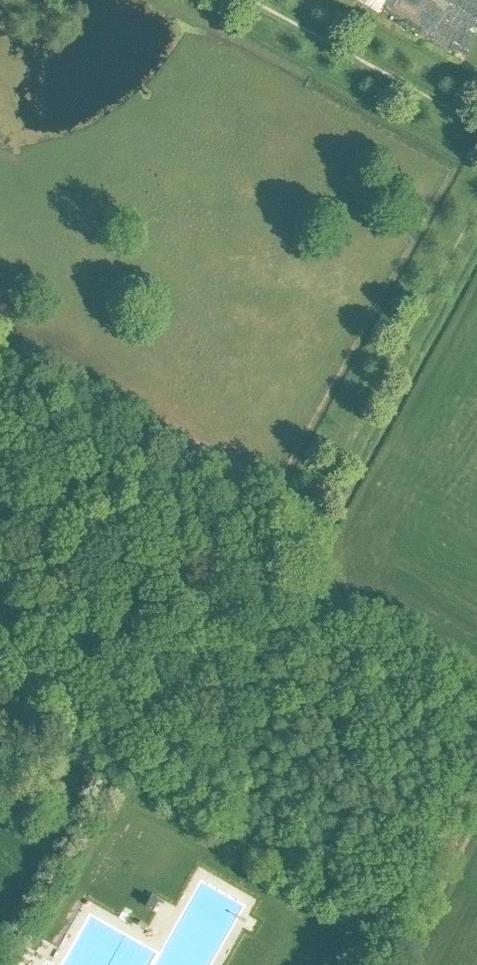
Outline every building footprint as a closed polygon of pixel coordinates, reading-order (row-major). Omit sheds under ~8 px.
[(159,903),(151,899),(146,907),(154,911),(159,903)]
